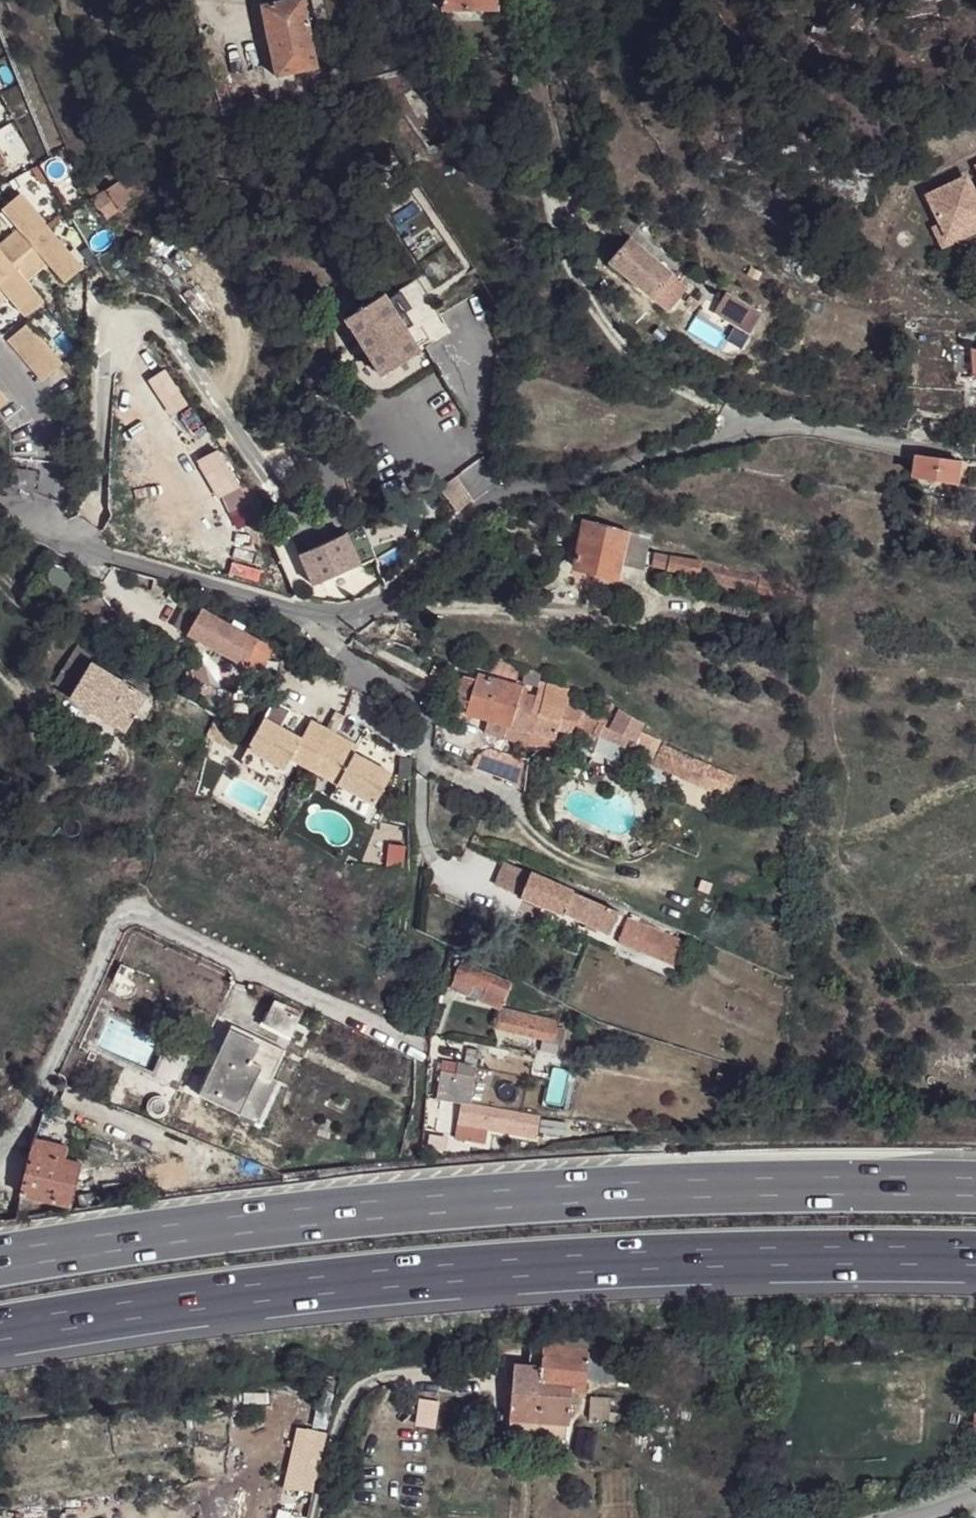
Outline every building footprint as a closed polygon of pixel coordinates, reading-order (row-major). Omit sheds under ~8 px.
[(261,5),(275,74),(317,66),(302,0),(284,0),(261,5)] [(321,35),(331,34),(324,0),(313,0),(321,35)] [(340,67),(329,68),(335,88),(346,85),(340,67)] [(112,173),(80,185),(91,200),(102,192),(104,191),(114,183),(117,181),(112,173)] [(117,181),(127,196),(138,187),(128,173),(117,181)] [(961,178),(968,193),(975,190),(969,175),(961,178)] [(947,236),(972,224),(966,213),(968,213),(970,213),(971,213),(973,214),(975,214),(975,215),(975,190),(968,193),(961,178),(927,195),(940,222),(947,236)] [(104,191),(114,209),(127,200),(114,183),(104,191)] [(91,200),(101,214),(111,207),(102,192),(91,200)] [(21,198),(3,213),(20,233),(0,250),(0,254),(11,268),(51,235),(21,198)] [(940,222),(930,227),(941,250),(975,233),(975,222),(972,224),(947,236),(940,222)] [(64,287),(82,273),(51,235),(11,268),(25,284),(47,267),(64,287)] [(649,249),(632,235),(612,258),(653,293),(672,272),(649,249)] [(11,268),(0,254),(0,277),(11,268)] [(42,306),(25,284),(11,268),(0,277),(0,305),(7,300),(23,320),(42,306)] [(415,348),(381,293),(344,317),(381,374),(415,348)] [(740,307),(724,300),(717,313),(751,331),(757,321),(740,307)] [(60,369),(27,327),(5,344),(39,386),(60,369)] [(916,456),(913,477),(944,481),(945,460),(916,456)] [(944,481),(957,483),(958,462),(945,460),(944,481)] [(957,483),(969,485),(971,469),(971,463),(958,462),(957,483)] [(587,518),(583,534),(625,544),(629,526),(587,518)] [(629,526),(625,544),(623,558),(645,563),(645,559),(648,546),(651,530),(629,526)] [(437,533),(428,527),(419,537),(426,544),(437,533)] [(356,564),(342,534),(297,553),(312,585),(356,564)] [(578,564),(620,573),(623,558),(625,544),(583,534),(578,564)] [(706,558),(648,546),(645,559),(670,563),(670,566),(702,574),(706,558)] [(189,630),(246,661),(246,660),(260,636),(203,604),(189,630)] [(275,644),(260,636),(246,660),(261,669),(275,644)] [(72,695),(92,661),(100,649),(81,639),(56,684),(72,695)] [(127,731),(148,694),(92,661),(72,695),(127,731)] [(530,741),(548,677),(549,671),(527,665),(522,683),(524,684),(512,721),(505,719),(501,733),(530,741)] [(454,707),(470,709),(490,715),(505,719),(512,721),(524,684),(522,683),(481,671),(478,680),(465,677),(454,707)] [(657,743),(642,736),(642,734),(644,728),(646,722),(608,701),(599,716),(568,704),(574,687),(550,677),(548,677),(530,741),(563,751),(588,752),(612,760),(629,737),(636,741),(628,756),(629,760),(646,768),(657,743)] [(281,778),(288,764),(312,777),(334,733),(312,722),(299,746),(281,736),(290,719),(272,709),(245,758),(281,778)] [(505,719),(490,715),(487,729),(501,733),(505,719)] [(334,733),(312,777),(337,791),(335,795),(371,814),(391,778),(353,757),(359,747),(334,733)] [(728,801),(738,774),(659,744),(648,769),(728,801)] [(479,756),(471,765),(522,782),(529,760),(491,748),(486,751),(479,756)] [(527,875),(501,864),(491,887),(518,898),(527,875)] [(616,914),(527,875),(518,898),(560,916),(561,915),(606,936),(616,914)] [(624,920),(617,938),(673,961),(680,942),(624,920)] [(673,961),(617,938),(614,945),(670,968),(673,961)] [(465,957),(459,973),(477,981),(491,987),(496,974),(497,973),(465,957)] [(121,964),(114,981),(134,991),(142,973),(121,964)] [(474,989),(477,981),(459,973),(454,983),(474,991),(474,989)] [(509,979),(496,974),(491,987),(503,992),(509,979)] [(500,1006),(501,1007),(506,994),(503,992),(491,987),(477,981),(474,989),(485,993),(482,999),(500,1006)] [(288,1039),(297,1019),(269,1006),(260,1026),(288,1039)] [(501,1007),(500,1006),(494,1029),(553,1042),(554,1040),(557,1024),(559,1020),(501,1007)] [(557,1024),(554,1040),(564,1041),(567,1025),(557,1024)] [(200,1094),(242,1114),(261,1076),(266,1066),(254,1060),(259,1048),(228,1033),(200,1094)] [(283,1060),(259,1048),(254,1060),(266,1066),(261,1076),(273,1081),(283,1060)] [(437,1073),(432,1100),(457,1105),(451,1141),(481,1146),(484,1131),(533,1139),(537,1118),(466,1105),(474,1062),(464,1061),(461,1077),(437,1073)] [(273,1081),(261,1076),(242,1114),(261,1122),(280,1084),(273,1081)] [(772,1076),(769,1084),(780,1088),(782,1079),(772,1076)] [(157,1098),(153,1098),(149,1099),(146,1101),(144,1105),(143,1108),(144,1112),(146,1116),(149,1118),(153,1120),(157,1119),(161,1117),(164,1115),(165,1111),(165,1107),(164,1103),(161,1100),(157,1098)] [(36,1138),(30,1150),(65,1157),(67,1146),(36,1138)] [(21,1194),(55,1203),(55,1200),(65,1158),(65,1157),(30,1150),(25,1176),(21,1194)] [(65,1158),(55,1200),(73,1204),(83,1162),(65,1158)] [(588,1355),(600,1356),(601,1336),(593,1337),(545,1341),(543,1348),(589,1351),(588,1355)] [(543,1348),(531,1346),(529,1368),(541,1369),(543,1348)] [(572,1392),(584,1393),(586,1370),(588,1355),(589,1351),(543,1348),(541,1369),(540,1386),(543,1387),(571,1390),(572,1392)] [(586,1370),(605,1370),(606,1361),(606,1357),(600,1356),(588,1355),(586,1370)] [(621,1382),(622,1364),(606,1361),(605,1370),(605,1380),(621,1382)] [(529,1368),(514,1366),(509,1419),(540,1421),(543,1387),(540,1386),(541,1369),(529,1368)] [(605,1370),(586,1370),(586,1378),(605,1380),(605,1370)] [(540,1421),(569,1424),(572,1392),(571,1390),(543,1387),(540,1421)] [(608,1421),(610,1401),(592,1399),(590,1419),(608,1421)] [(509,1419),(507,1432),(568,1437),(569,1424),(540,1421),(509,1419)]
